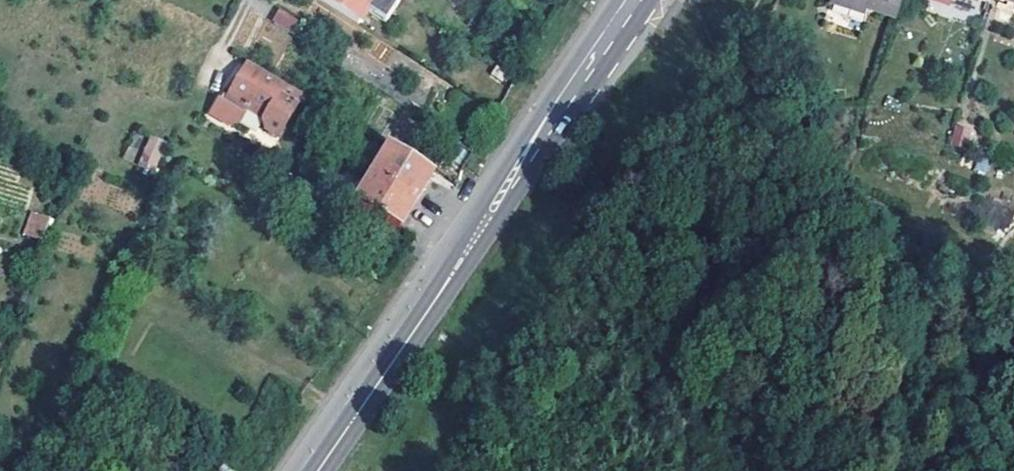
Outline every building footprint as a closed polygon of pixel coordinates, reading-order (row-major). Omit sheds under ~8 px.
[(347,19),(357,6),(375,18),(387,0),(317,0),(347,19)] [(907,0),(835,0),(834,3),(869,14),(871,8),(901,17),(907,0)] [(281,15),(273,27),(296,41),(303,29),(281,15)] [(248,112),(265,123),(264,124),(266,133),(278,141),(305,98),(291,90),(284,91),(249,69),(245,75),(229,100),(224,97),(212,116),(229,127),(240,125),(248,112)] [(966,146),(968,126),(952,125),(950,145),(966,146)] [(168,142),(150,135),(137,167),(154,174),(168,142)] [(388,149),(371,177),(415,204),(432,176),(388,149)] [(415,204),(371,177),(353,205),(398,231),(415,204)] [(43,240),(50,216),(29,211),(23,234),(43,240)]
